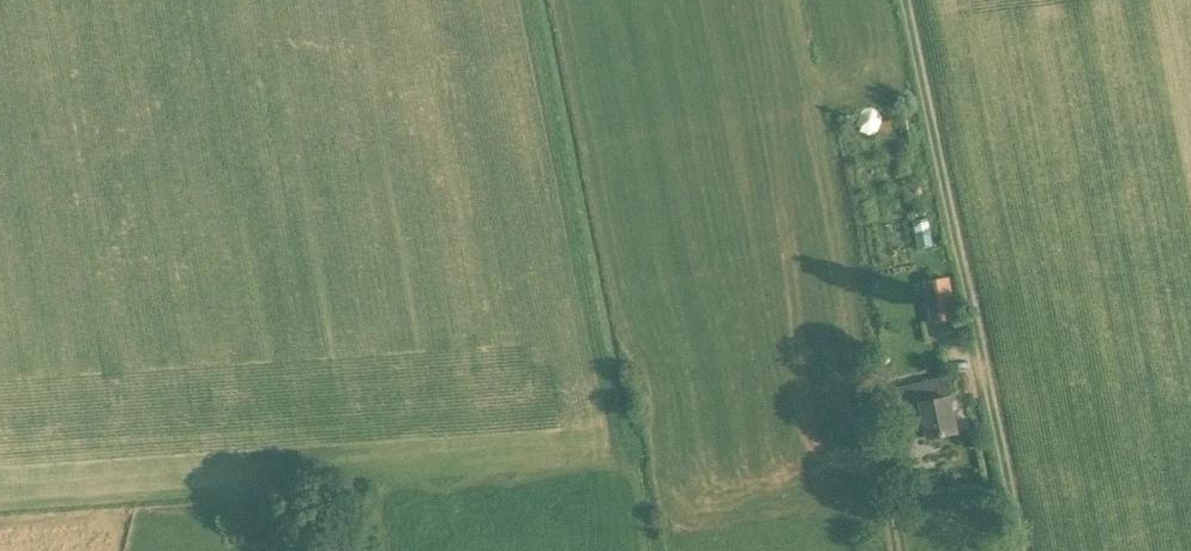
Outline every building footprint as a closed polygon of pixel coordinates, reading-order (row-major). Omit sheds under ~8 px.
[(932,247),(926,219),(913,221),(918,250),(932,247)] [(924,282),(931,323),(956,318),(949,278),(924,282)] [(928,438),(958,432),(950,396),(920,403),(928,438)]
